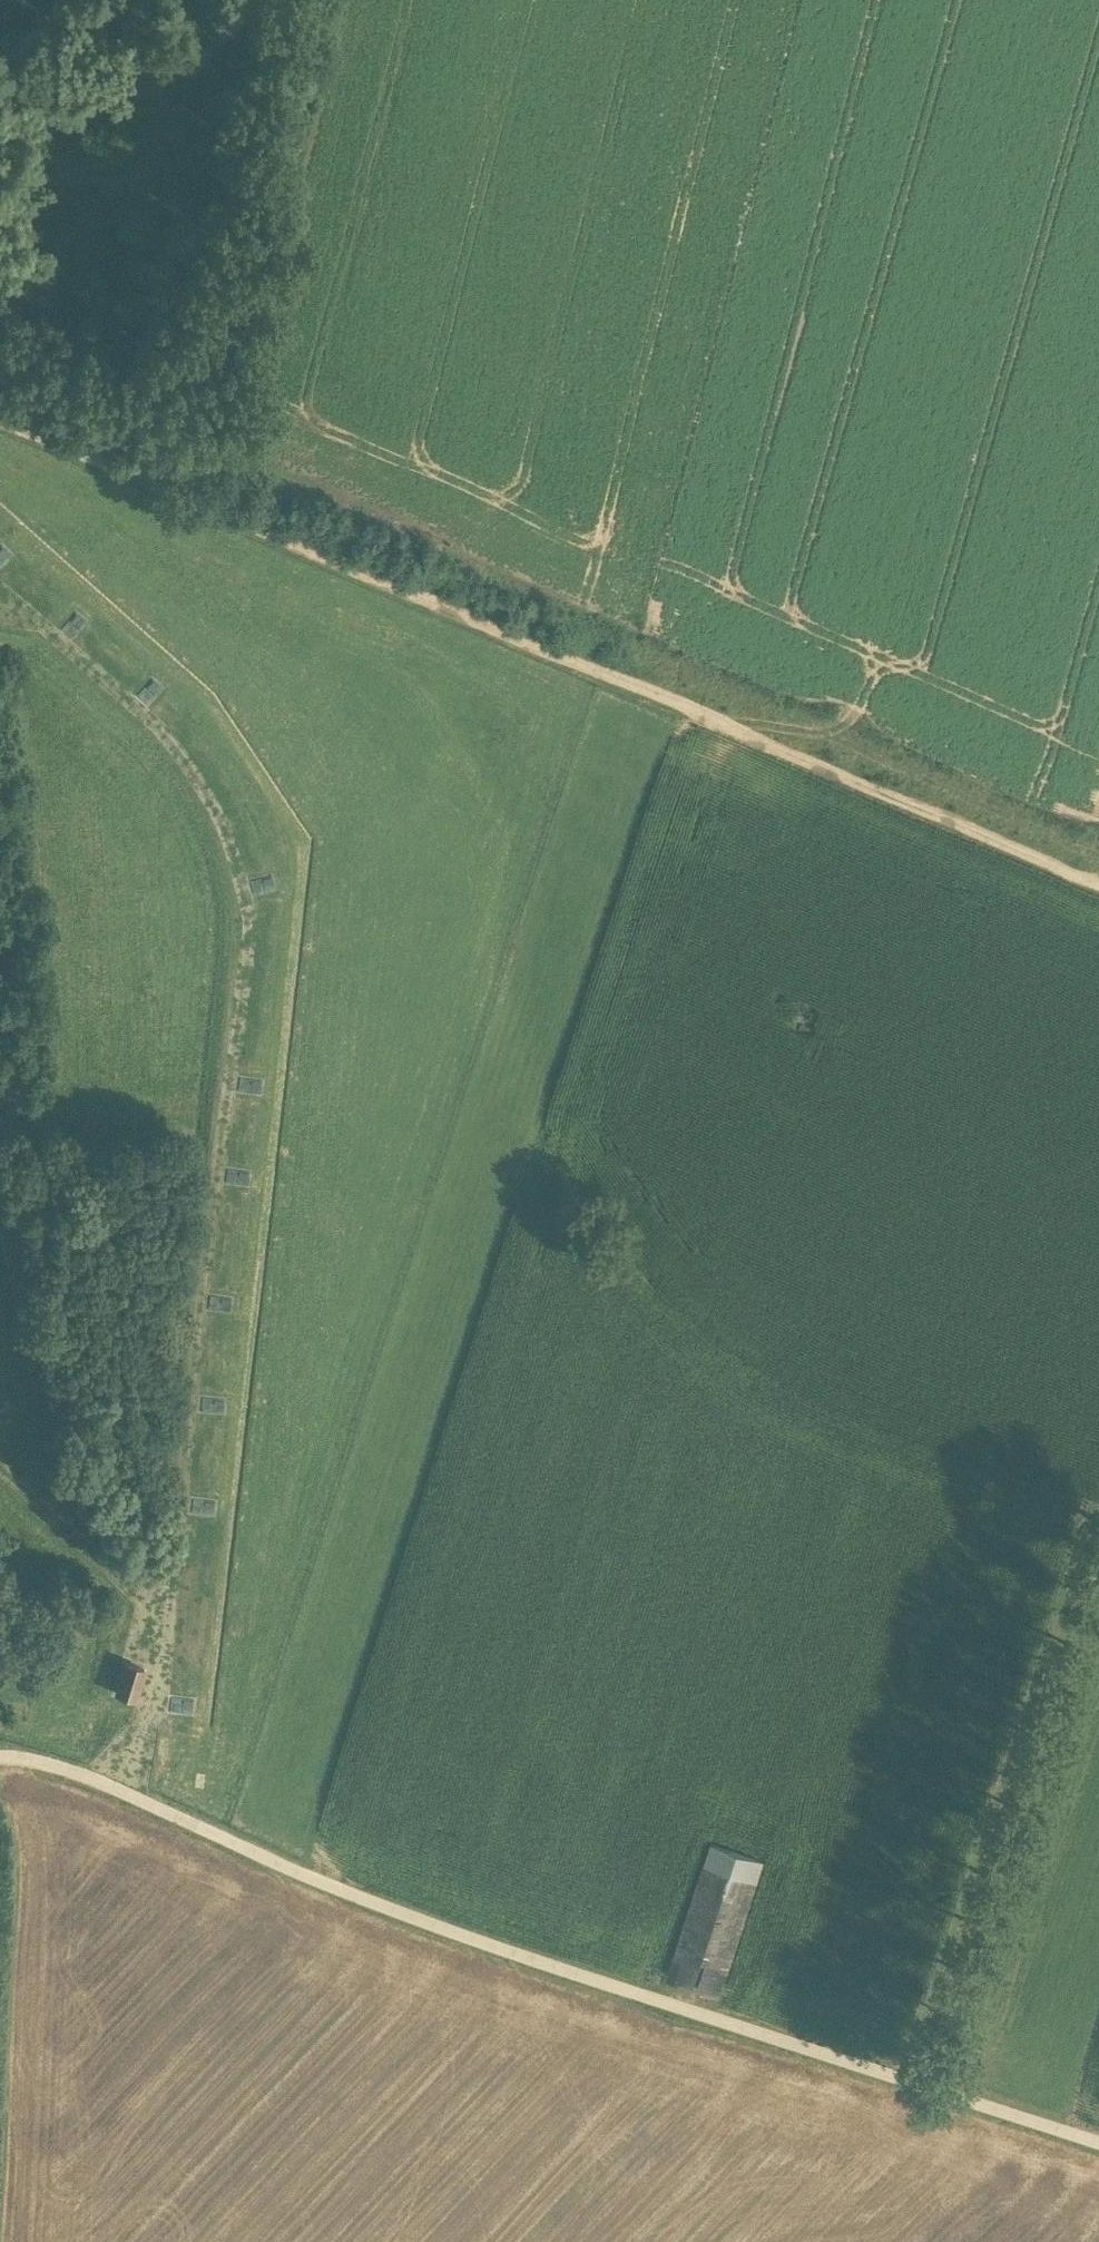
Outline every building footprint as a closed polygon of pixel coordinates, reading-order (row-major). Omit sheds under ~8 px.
[(123,1661),(114,1693),(134,1699),(144,1668),(123,1661)] [(764,1859),(712,1841),(666,1978),(718,1995),(764,1859)]
